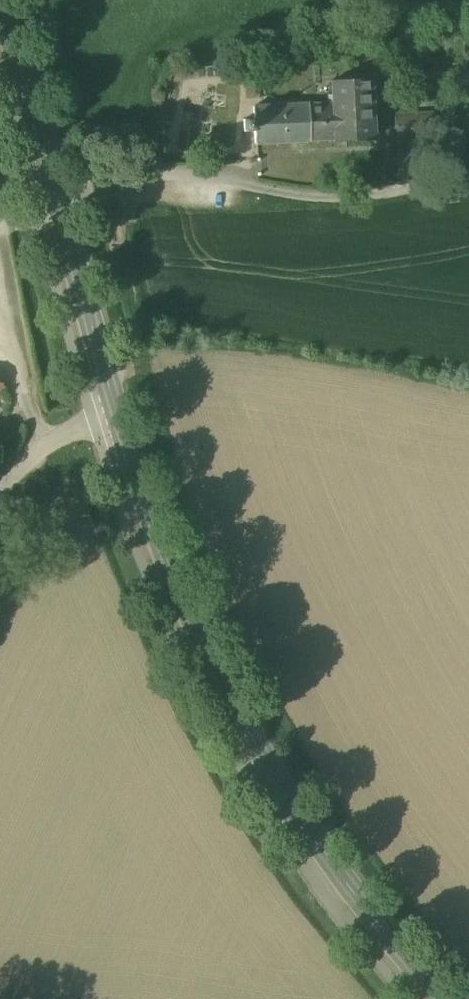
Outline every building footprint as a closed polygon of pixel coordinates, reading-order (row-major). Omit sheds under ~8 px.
[(368,53),(326,55),(327,83),(333,82),(333,81),(369,80),(368,53)] [(369,80),(333,81),(333,82),(333,95),(335,139),(372,138),(370,80),(369,80)] [(329,103),(253,106),(253,119),(243,119),(244,131),(254,131),(254,143),(335,139),(333,95),(329,95),(329,103)] [(433,114),(395,115),(396,141),(434,140),(433,114)]
